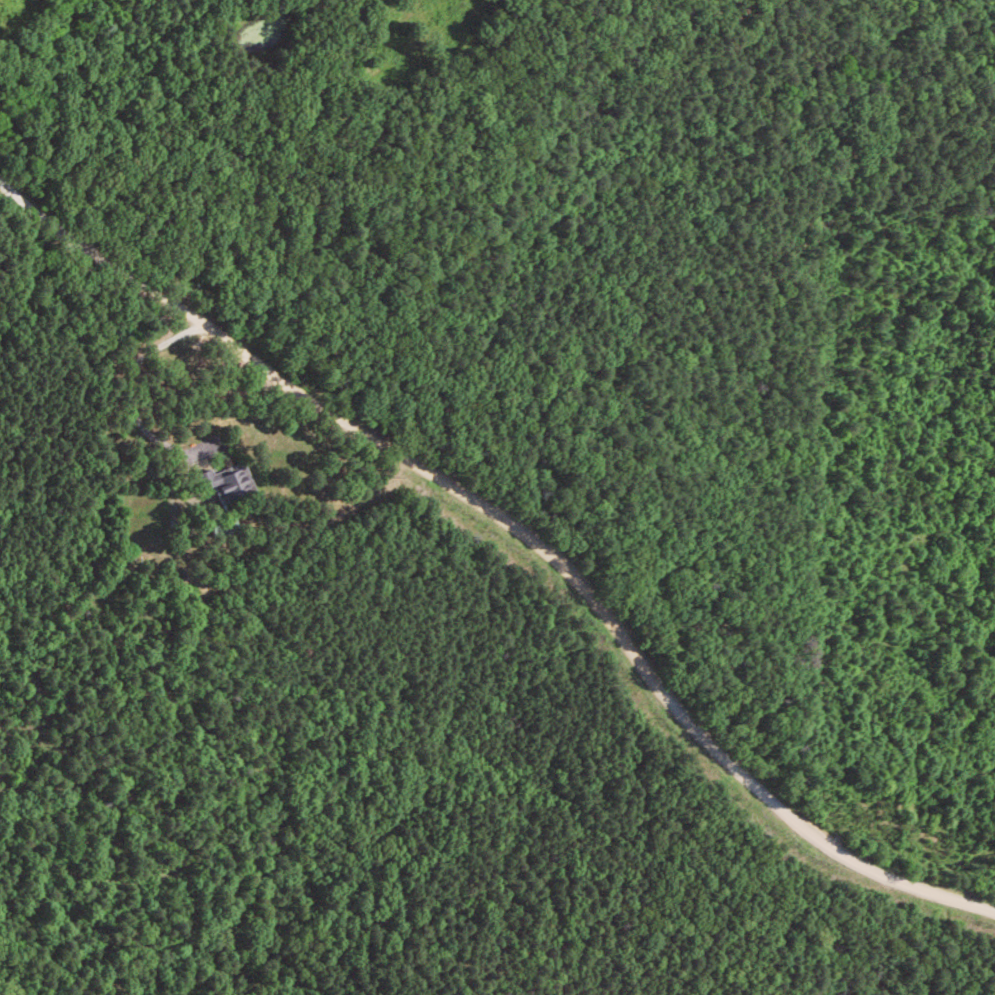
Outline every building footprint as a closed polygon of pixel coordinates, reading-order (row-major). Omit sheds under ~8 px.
[(216,472),(214,466),(197,474),(209,501),(255,480),(246,459),(216,472)]
